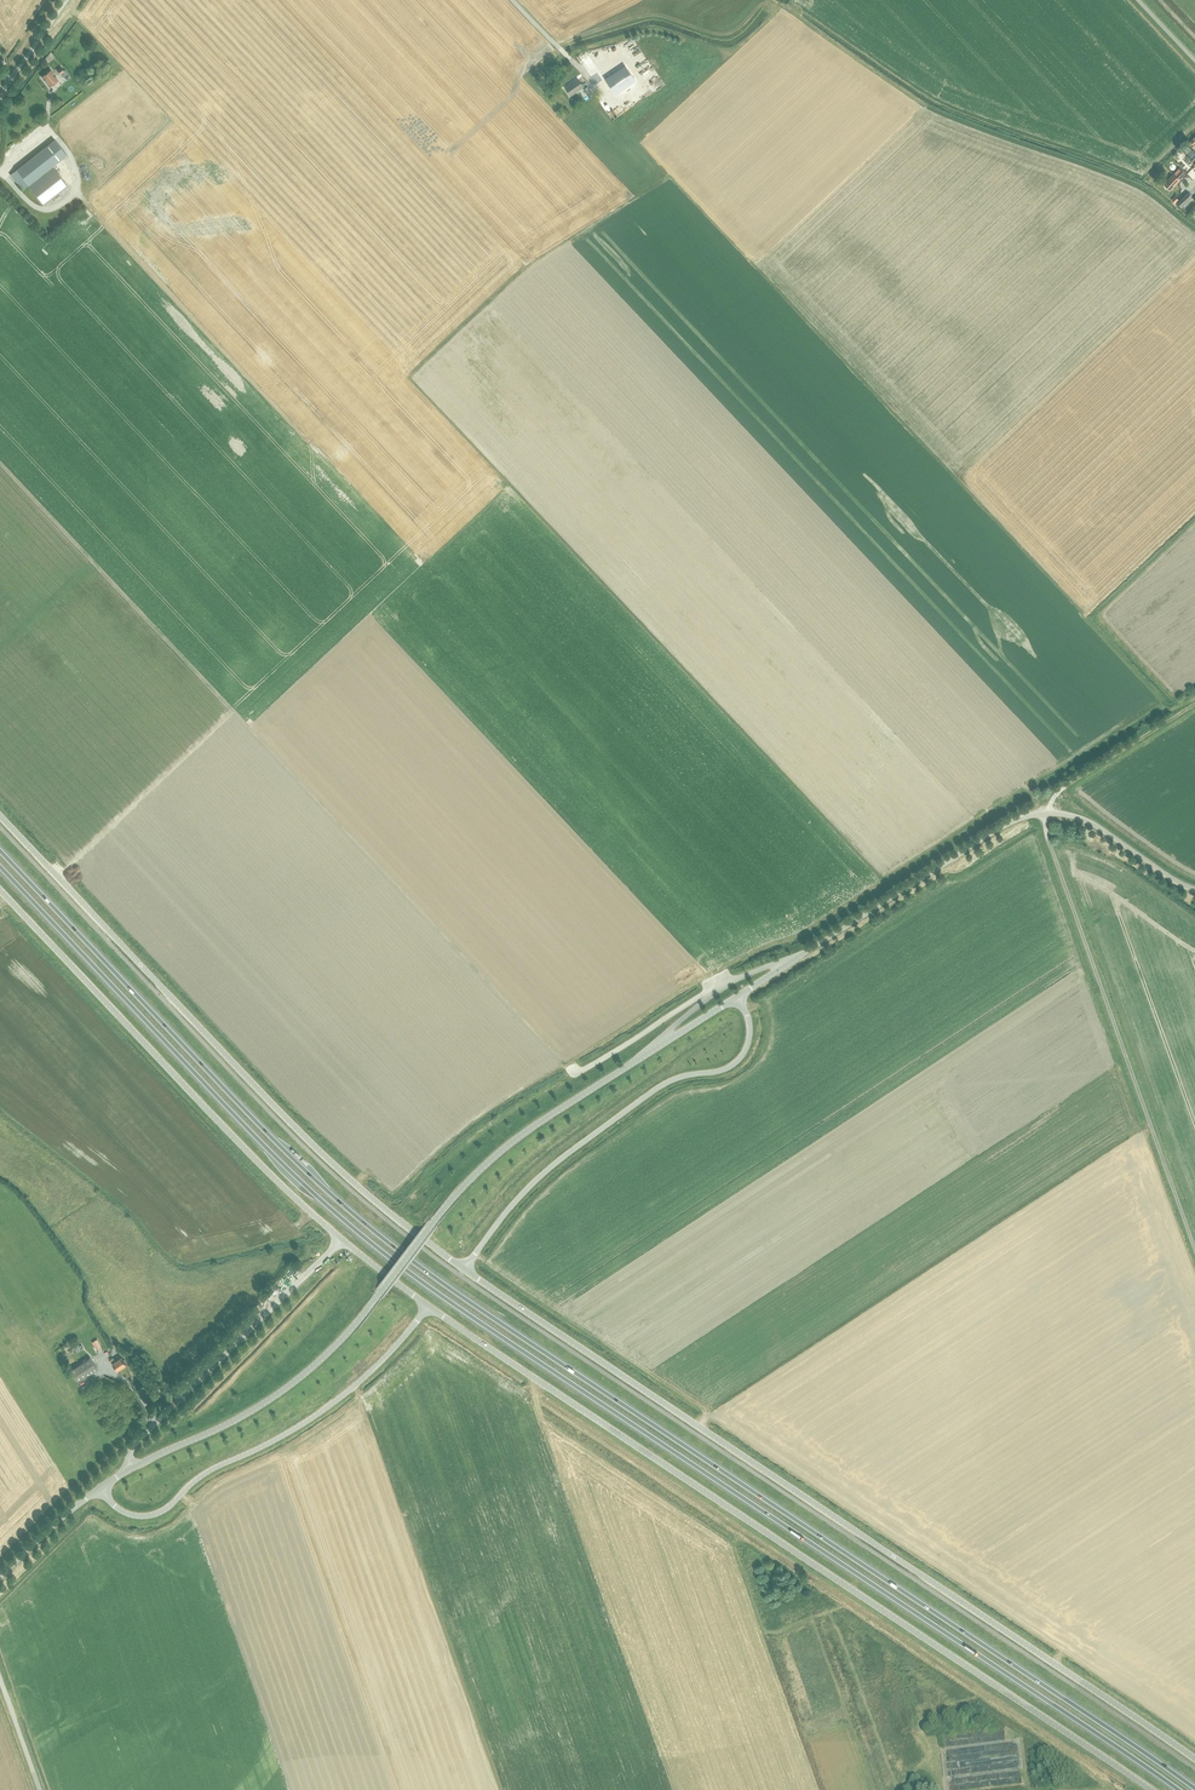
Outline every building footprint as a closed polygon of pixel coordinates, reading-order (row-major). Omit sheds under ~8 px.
[(625,66),(605,79),(615,94),(626,87),(635,81),(625,66)] [(61,67),(57,70),(60,74),(61,74),(63,77),(68,74),(65,69),(64,70),(61,67)] [(49,87),(58,80),(50,69),(41,76),(49,87)] [(570,96),(584,86),(582,83),(581,84),(577,79),(564,88),(570,96)] [(41,150),(53,165),(66,155),(54,139),(41,150)] [(1183,148),(1190,155),(1194,151),(1187,144),(1183,148)] [(53,165),(41,150),(16,170),(28,185),(53,165)] [(53,165),(28,185),(43,204),(68,185),(53,165)] [(1174,174),(1164,184),(1170,189),(1180,180),(1185,174),(1181,170),(1180,171),(1179,169),(1174,174)] [(22,190),(28,185),(16,170),(10,175),(22,190)] [(1192,197),(1188,193),(1178,203),(1182,207),(1192,197)] [(92,1342),(96,1349),(101,1347),(97,1339),(92,1342)] [(79,1344),(72,1349),(75,1352),(83,1347),(82,1344),(80,1345),(79,1344)] [(97,1368),(90,1358),(70,1370),(78,1381),(97,1368)] [(117,1371),(126,1365),(121,1358),(115,1361),(113,1358),(110,1360),(112,1363),(117,1371)]
